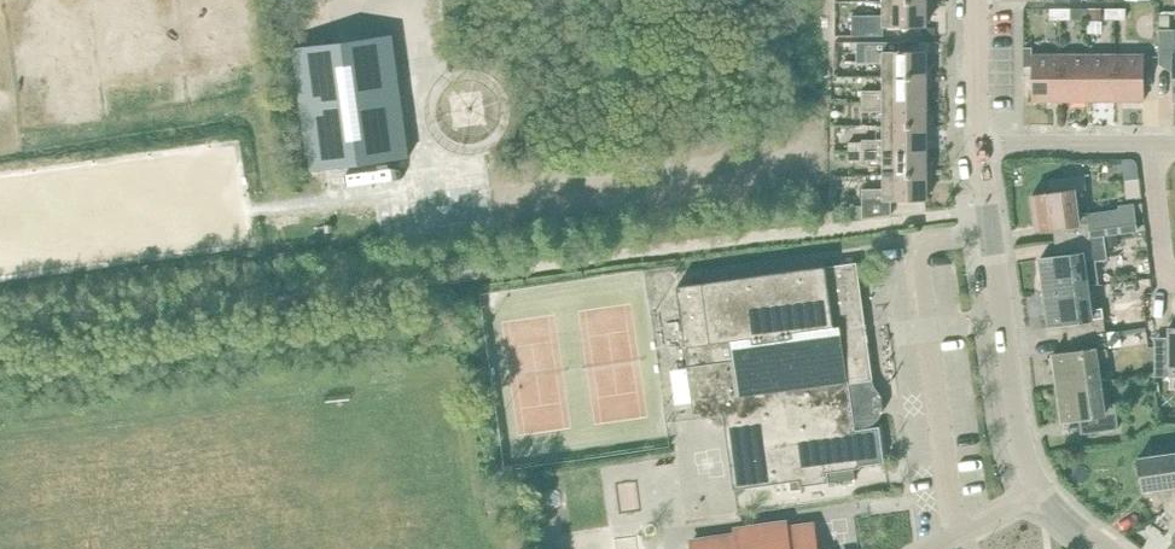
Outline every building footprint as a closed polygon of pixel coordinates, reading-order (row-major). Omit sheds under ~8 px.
[(882,14),(852,14),(852,35),(883,35),(883,29),(926,29),(926,16),(931,16),(931,3),(882,3),(882,14)] [(1071,8),(1051,8),(1051,19),(1071,19),(1071,8)] [(1088,8),(1072,8),(1072,19),(1088,19),(1088,8)] [(1102,8),(1089,8),(1089,20),(1102,20),(1102,8)] [(1126,8),(1106,8),(1106,19),(1126,19),(1126,8)] [(1169,15),(1159,15),(1159,29),(1169,29),(1169,15)] [(837,21),(837,34),(849,34),(849,22),(837,21)] [(1169,29),(1159,29),(1160,65),(1174,64),(1174,101),(1174,29),(1169,29)] [(392,34),(292,48),(309,171),(409,158),(392,34)] [(884,77),(932,76),(932,65),(926,66),(926,50),(864,51),(864,63),(884,63),(884,77)] [(1032,101),(1061,101),(1061,54),(1032,54),(1032,101)] [(1089,54),(1061,54),(1061,101),(1088,101),(1089,54)] [(1116,54),(1089,54),(1088,101),(1116,101),(1116,54)] [(1145,54),(1116,54),(1116,101),(1145,101),(1145,54)] [(933,89),(932,76),(884,77),(884,91),(864,91),(864,101),(926,101),(926,89),(933,89)] [(884,126),(932,126),(932,115),(926,115),(926,101),(864,101),(864,111),(864,114),(884,113),(884,126)] [(932,138),(932,126),(884,126),(884,142),(864,143),(864,141),(852,141),(852,149),(850,149),(849,151),(927,150),(927,138),(932,138)] [(927,165),(927,150),(849,151),(849,160),(865,160),(865,162),(884,162),(885,176),(932,175),(932,165),(927,165)] [(1134,159),(1122,159),(1127,199),(1142,197),(1138,163),(1136,160),(1134,159)] [(932,175),(885,176),(885,191),(865,191),(865,217),(891,214),(891,201),(926,201),(926,187),(933,187),(932,175)] [(1055,229),(1057,243),(1104,236),(1138,232),(1135,205),(1121,207),(1122,212),(1091,216),(1090,213),(1078,214),(1072,176),(1050,179),(1052,193),(1032,196),(1037,231),(1055,229)] [(1104,236),(1057,243),(1059,257),(1041,260),(1045,294),(1089,288),(1099,287),(1096,265),(1108,263),(1104,236)] [(697,281),(678,284),(687,343),(689,365),(687,366),(695,418),(708,416),(725,426),(733,489),(799,480),(800,486),(829,482),(856,479),(854,468),(860,467),(861,467),(861,466),(885,463),(880,427),(856,431),(855,426),(849,382),(873,379),(866,325),(856,263),(827,267),(826,263),(822,264),(703,281),(704,289),(698,290),(697,281)] [(1092,311),(1089,288),(1045,294),(1050,327),(1068,324),(1070,340),(1108,335),(1107,332),(1104,309),(1092,311)] [(1156,346),(1156,376),(1174,376),(1174,327),(1171,327),(1171,346),(1156,346)] [(1119,330),(1107,332),(1108,335),(1109,347),(1121,345),(1119,330)] [(1109,347),(1108,335),(1070,340),(1072,354),(1054,356),(1059,390),(1102,384),(1098,359),(1111,358),(1109,347)] [(1105,406),(1102,384),(1059,390),(1063,423),(1081,420),(1083,435),(1120,430),(1117,404),(1105,406)] [(1174,506),(1174,453),(1139,457),(1144,491),(1164,489),(1167,511),(1174,506)] [(814,525),(787,529),(786,523),(735,530),(736,536),(691,542),(692,548),(817,548),(814,525)]
